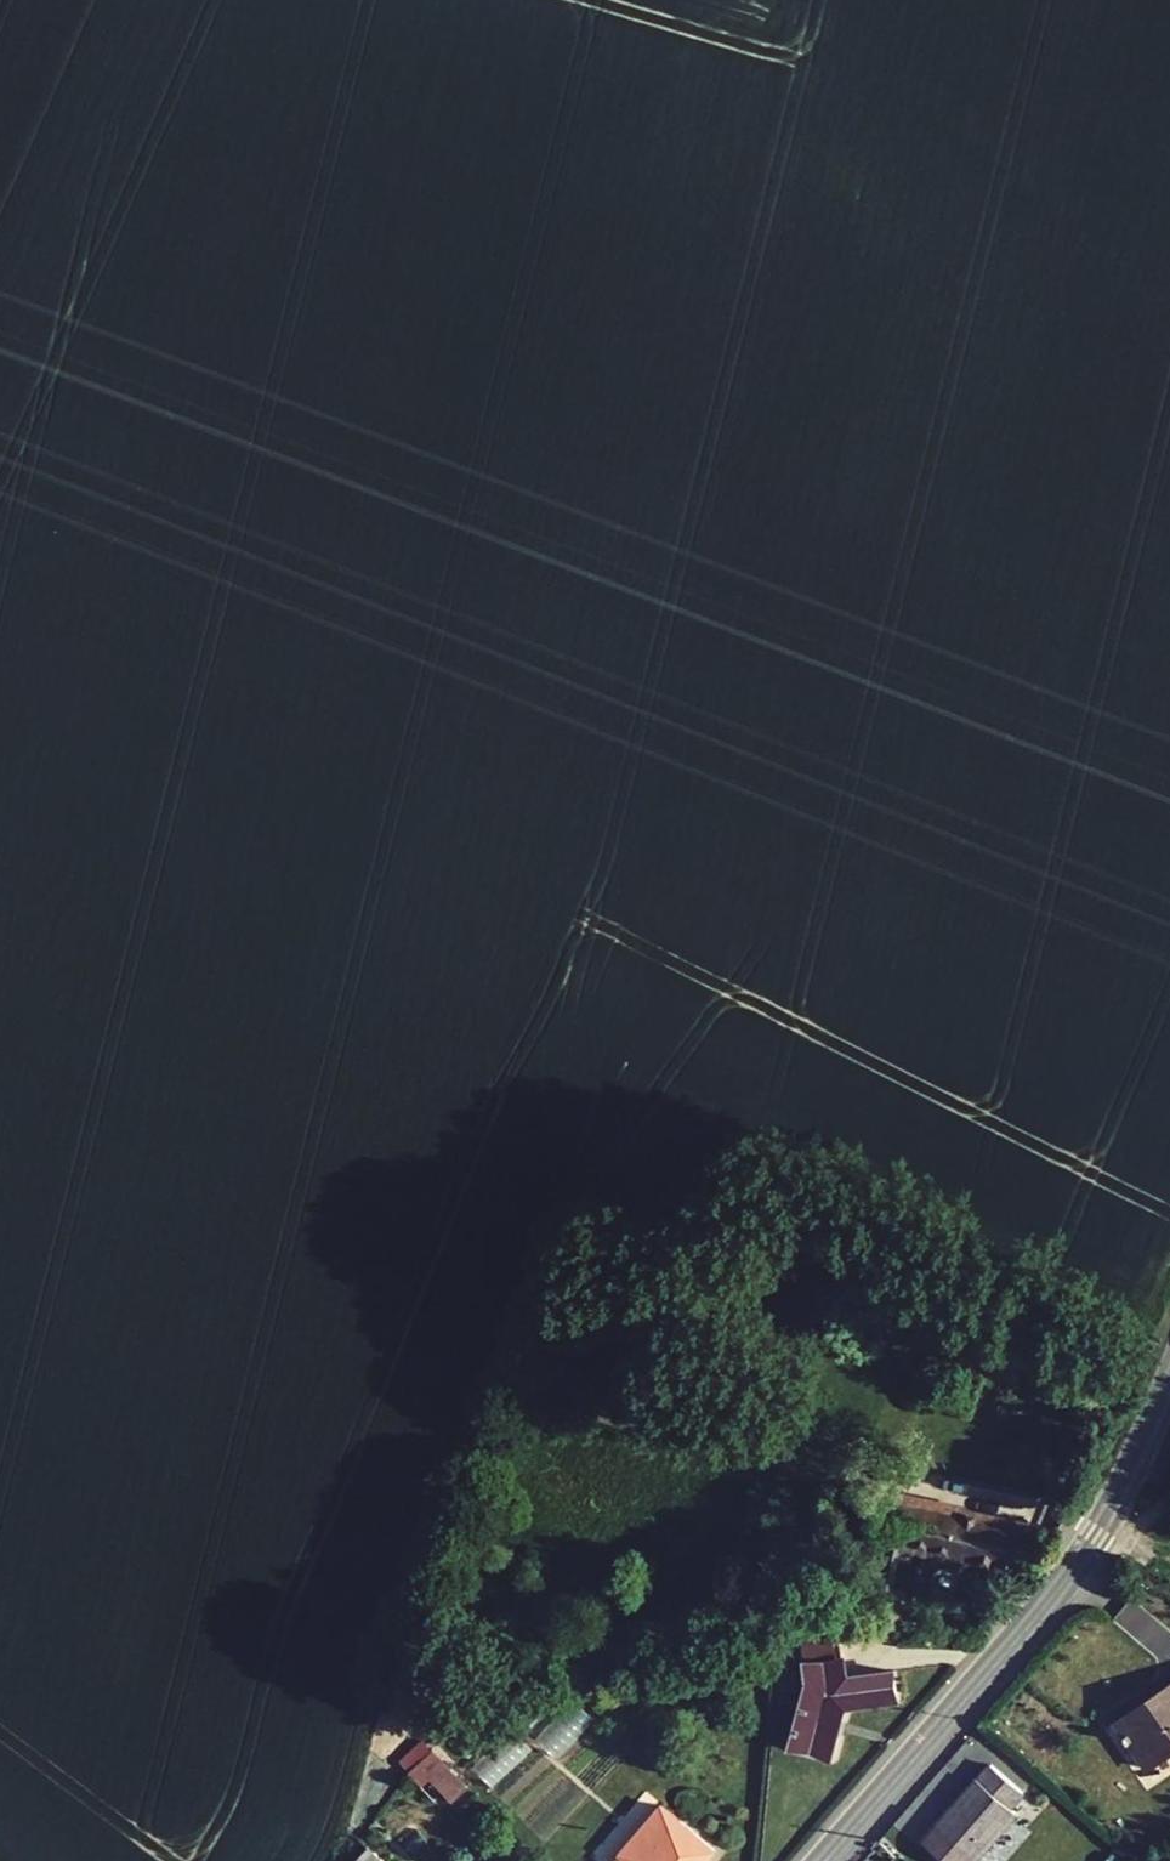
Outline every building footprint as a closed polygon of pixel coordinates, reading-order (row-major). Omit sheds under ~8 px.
[(896,1542),(882,1607),(912,1600),(928,1528),(1054,1553),(1057,1549),(1057,1538),(1070,1532),(1062,1519),(1065,1509),(943,1484),(946,1472),(909,1464),(907,1476),(899,1474),(895,1487),(884,1494),(893,1503),(884,1540),(896,1542)] [(859,1661),(856,1629),(816,1627),(819,1671),(801,1738),(844,1748),(858,1694),(912,1689),(909,1656),(859,1661)] [(1130,1711),(1158,1757),(1169,1750),(1169,1686),(1130,1711)] [(430,1747),(411,1766),(448,1804),(467,1785),(430,1747)] [(999,1747),(929,1825),(966,1858),(1022,1796),(1017,1791),(1031,1775),(999,1747)] [(694,1785),(617,1860),(712,1860),(741,1832),(694,1785)] [(335,1860),(398,1860),(369,1829),(335,1860)]
